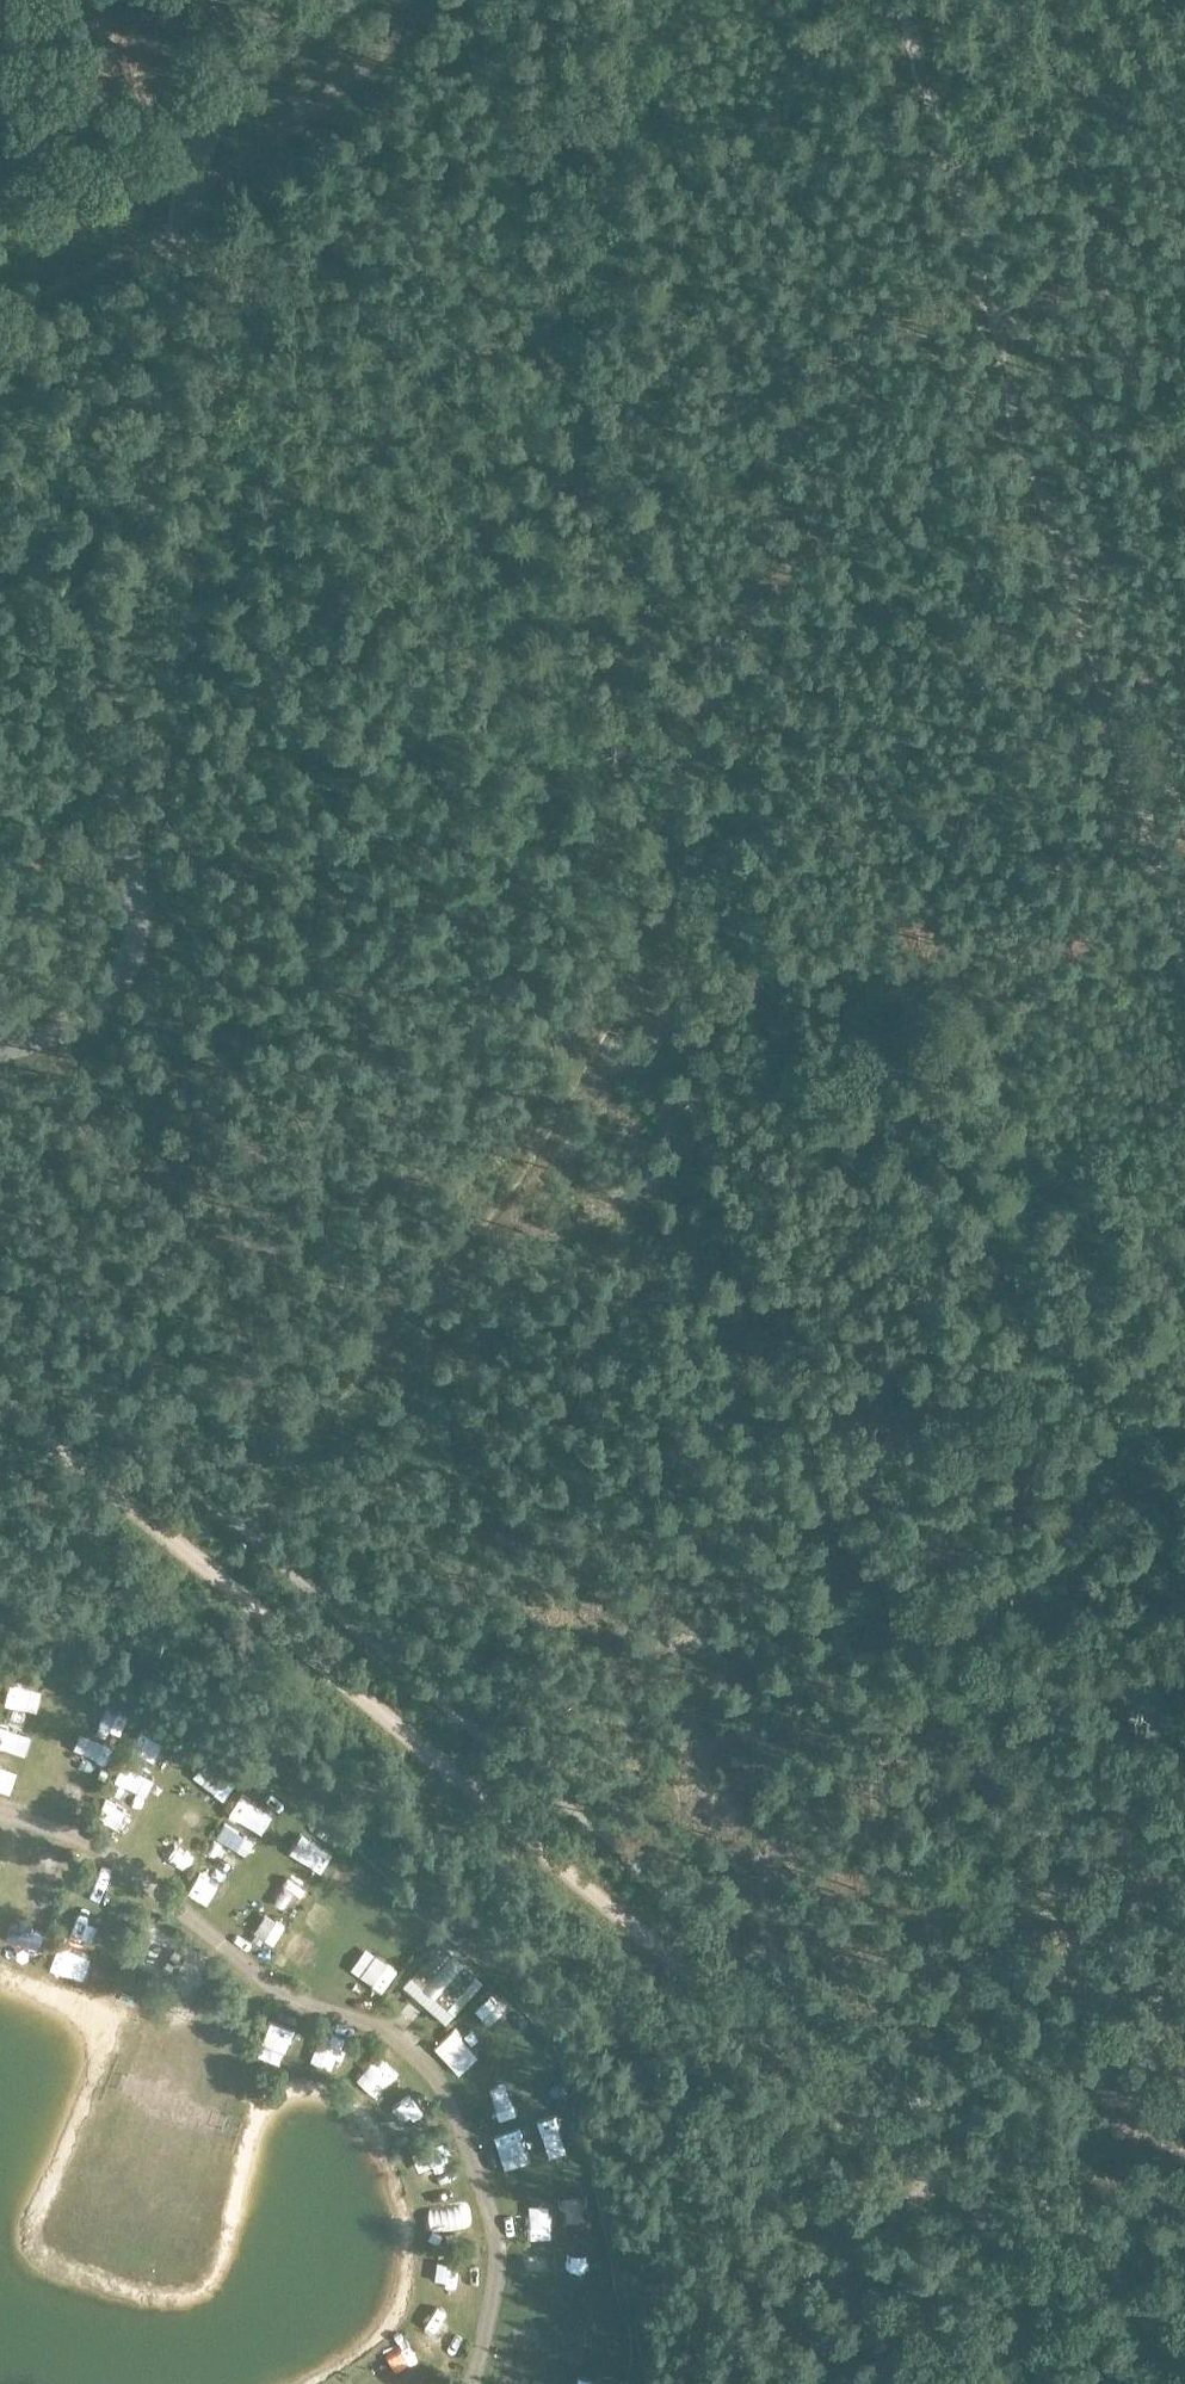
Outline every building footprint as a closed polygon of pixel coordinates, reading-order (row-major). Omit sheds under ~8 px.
[(17,1697),(21,1678),(0,1673),(0,1693),(17,1697)] [(110,1723),(118,1697),(93,1689),(84,1714),(110,1723)] [(143,1749),(153,1728),(133,1719),(123,1740),(143,1749)] [(96,1755),(99,1731),(86,1730),(83,1754),(96,1755)] [(193,1765),(186,1785),(207,1791),(214,1771),(193,1765)] [(215,1809),(251,1825),(262,1800),(226,1784),(215,1809)] [(306,1861),(316,1839),(284,1824),(274,1846),(306,1861)] [(48,1872),(56,1847),(34,1840),(26,1865),(48,1872)] [(31,1946),(37,1916),(8,1911),(2,1941),(31,1946)] [(412,1974),(403,1985),(445,2023),(482,1981),(476,1975),(477,1974),(464,1963),(454,1954),(441,1942),(412,1974)] [(313,2020),(308,2041),(328,2046),(333,2024),(313,2020)] [(541,2118),(518,2122),(523,2147),(546,2143),(541,2118)] [(479,2159),(500,2158),(499,2136),(477,2137),(479,2159)] [(420,2202),(421,2228),(458,2226),(457,2201),(420,2202)] [(527,2210),(508,2212),(510,2232),(529,2230),(527,2210)] [(511,2272),(530,2271),(529,2247),(510,2248),(511,2272)] [(434,2251),(435,2280),(461,2280),(459,2250),(434,2251)] [(415,2315),(404,2340),(430,2351),(441,2326),(415,2315)] [(384,2373),(399,2354),(384,2342),(369,2362),(384,2373)] [(395,2382),(398,2383),(426,2383),(431,2379),(411,2362),(395,2382)] [(578,2375),(557,2370),(554,2383),(576,2383),(578,2375)]
